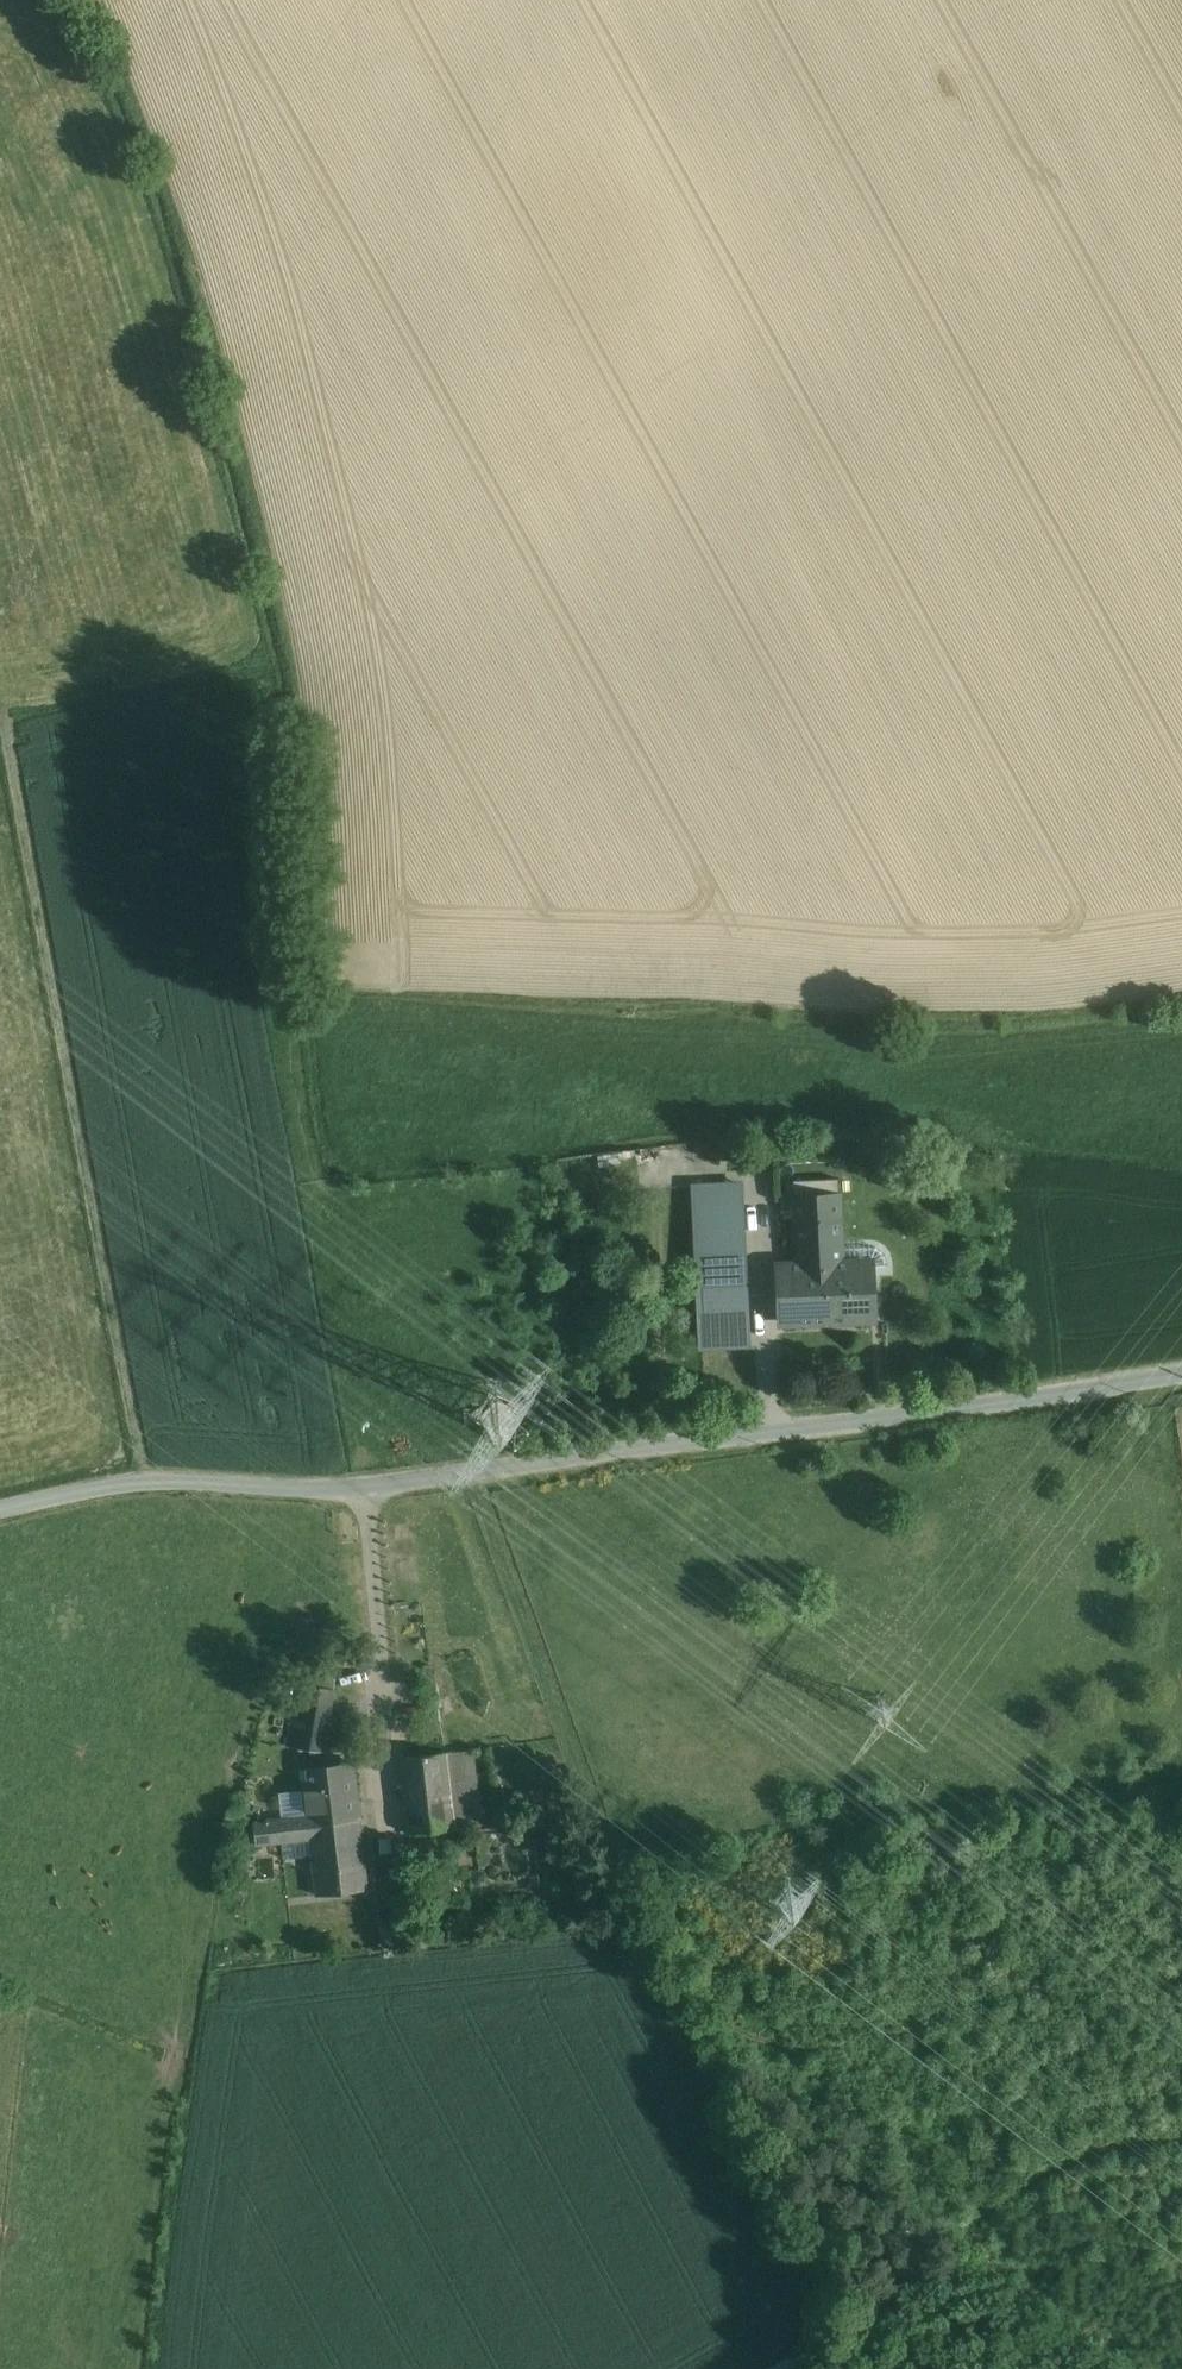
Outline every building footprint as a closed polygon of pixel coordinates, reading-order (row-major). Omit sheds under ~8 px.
[(697,1349),(743,1348),(736,1182),(691,1184),(697,1349)] [(770,1261),(773,1326),(871,1321),(868,1256),(840,1258),(837,1190),(788,1192),(791,1260),(770,1261)] [(299,1691),(285,1741),(324,1752),(338,1702),(299,1691)] [(476,1751),(406,1759),(414,1829),(484,1820),(476,1751)] [(316,1897),(368,1891),(354,1764),(301,1770),(316,1897)]
